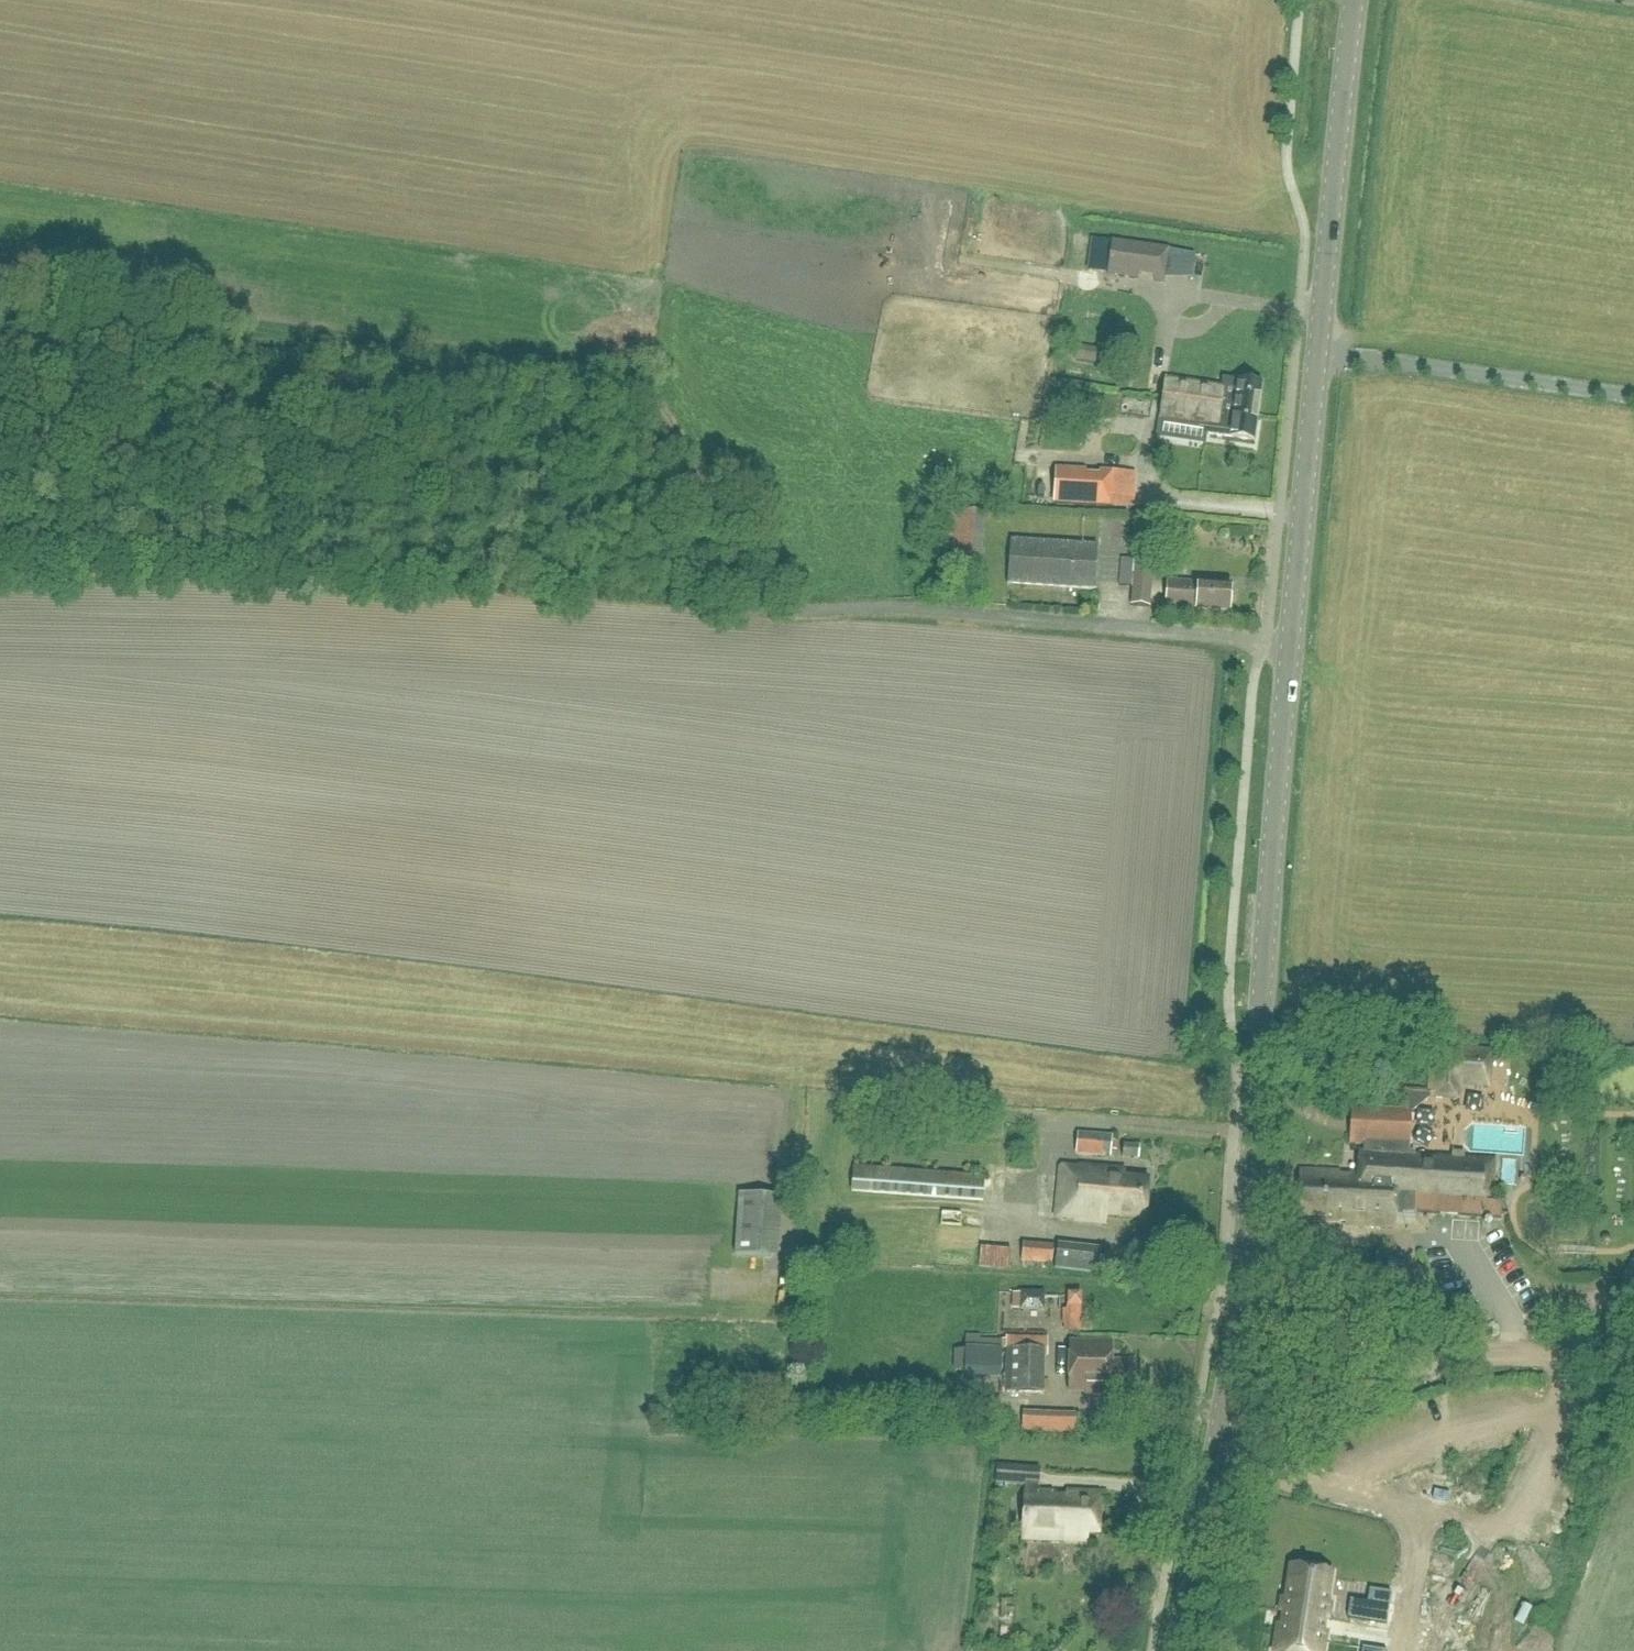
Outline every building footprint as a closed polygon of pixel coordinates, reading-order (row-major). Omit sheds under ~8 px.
[(1106,278),(1138,282),(1139,277),(1155,279),(1154,284),(1164,286),(1169,250),(1111,242),(1106,278)] [(1253,442),(1256,421),(1261,386),(1223,381),(1222,388),(1166,379),(1160,421),(1206,428),(1205,435),(1253,442)] [(1054,469),(1053,506),(1109,509),(1111,473),(1099,472),(1099,475),(1086,475),(1086,471),(1054,469)] [(982,573),(983,513),(943,513),(942,550),(949,550),(950,573),(982,573)] [(1007,584),(1092,589),(1094,547),(1010,542),(1007,584)] [(1120,561),(1118,585),(1130,587),(1129,606),(1149,607),(1153,563),(1135,561),(1120,561)] [(1166,582),(1164,609),(1229,614),(1231,587),(1166,582)] [(933,585),(933,594),(950,595),(951,586),(933,585)] [(1628,688),(1624,721),(1633,722),(1633,689),(1628,688)] [(1425,1100),(1458,1102),(1459,1089),(1490,1090),(1492,1052),(1427,1049),(1425,1100)] [(1522,1075),(1534,1078),(1539,1060),(1528,1057),(1522,1075)] [(1420,1116),(1426,1130),(1441,1123),(1435,1109),(1420,1116)] [(1300,1172),(1297,1217),(1299,1217),(1322,1218),(1321,1221),(1345,1222),(1345,1226),(1394,1228),(1395,1219),(1414,1220),(1414,1216),(1500,1220),(1501,1205),(1485,1204),(1485,1201),(1494,1201),(1496,1160),(1463,1158),(1464,1155),(1452,1154),(1452,1157),(1437,1156),(1436,1161),(1425,1160),(1426,1155),(1407,1154),(1409,1113),(1352,1110),(1350,1145),(1363,1145),(1362,1150),(1358,1150),(1356,1175),(1300,1172)] [(1423,1148),(1437,1148),(1436,1133),(1422,1134),(1423,1148)] [(1109,1158),(1111,1143),(1111,1137),(1077,1134),(1074,1155),(1109,1158)] [(1138,1159),(1139,1146),(1122,1144),(1122,1158),(1138,1159)] [(1104,1224),(1105,1217),(1143,1221),(1147,1181),(1124,1178),(1124,1171),(1079,1166),(1079,1168),(1060,1166),(1055,1217),(1073,1219),(1073,1221),(1104,1224)] [(982,1203),(984,1178),(852,1168),(851,1193),(982,1203)] [(771,1198),(740,1207),(749,1238),(757,1236),(761,1249),(783,1243),(771,1198)] [(1050,1264),(1052,1246),(1022,1244),(1021,1262),(1050,1264)] [(1633,1296),(1633,1262),(1621,1283),(1631,1289),(1633,1296)] [(1062,1311),(1062,1326),(1063,1326),(1063,1334),(1080,1334),(1080,1311),(1062,1311)] [(1043,1394),(1044,1366),(1051,1366),(1051,1342),(1022,1342),(1022,1351),(1004,1351),(1004,1377),(999,1377),(1000,1342),(979,1341),(979,1337),(964,1336),(964,1353),(954,1353),(953,1372),(963,1372),(963,1379),(1000,1380),(1000,1393),(1043,1394)] [(1130,1361),(1110,1361),(1110,1341),(1069,1340),(1068,1391),(1086,1392),(1086,1394),(1122,1395),(1122,1391),(1129,1391),(1130,1361)] [(1047,1415),(1047,1427),(1074,1428),(1074,1415),(1047,1415)] [(1038,1487),(1039,1469),(996,1466),(994,1484),(1038,1487)] [(1065,1492),(1064,1497),(1051,1497),(1051,1495),(1024,1494),(1022,1538),(1086,1541),(1087,1531),(1097,1532),(1098,1493),(1065,1492)] [(1281,1601),(1279,1614),(1284,1615),(1323,1621),(1327,1621),(1330,1606),(1325,1605),(1331,1574),(1291,1568),(1286,1601),(1281,1601)] [(1529,1641),(1541,1607),(1503,1594),(1491,1628),(1529,1641)] [(1386,1626),(1390,1599),(1373,1597),(1368,1623),(1386,1626)] [(1321,1634),(1323,1621),(1284,1615),(1282,1628),(1278,1627),(1274,1650),(1323,1650),(1325,1634),(1321,1634)] [(1483,1650),(1512,1650),(1486,1642),(1483,1650)]
